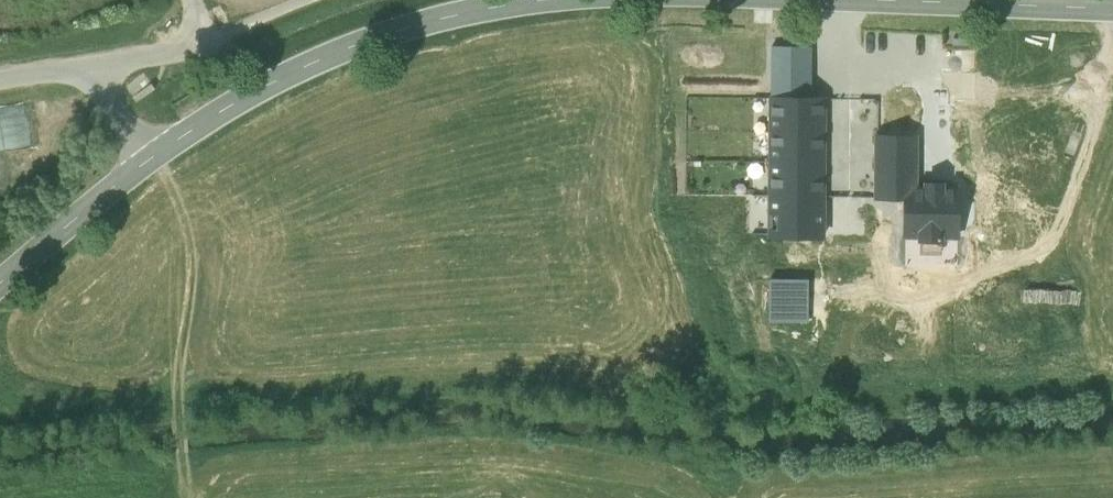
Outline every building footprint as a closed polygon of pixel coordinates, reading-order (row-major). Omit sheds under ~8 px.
[(773,47),(772,99),(809,99),(810,47),(773,47)] [(771,99),(770,195),(818,195),(824,196),(824,121),(824,99),(809,99),(772,99),(771,99)] [(916,100),(877,99),(877,186),(894,186),(892,210),(818,208),(818,237),(890,239),(888,269),(945,272),(948,246),(924,243),(932,190),(915,188),(916,100)] [(824,99),(824,121),(838,122),(838,99),(824,99)] [(25,147),(23,103),(0,104),(0,148),(25,147)] [(957,193),(932,190),(924,243),(948,246),(957,193)] [(770,237),(818,237),(818,208),(818,195),(770,195),(770,237)] [(788,307),(788,281),(770,281),(770,307),(788,307)]
